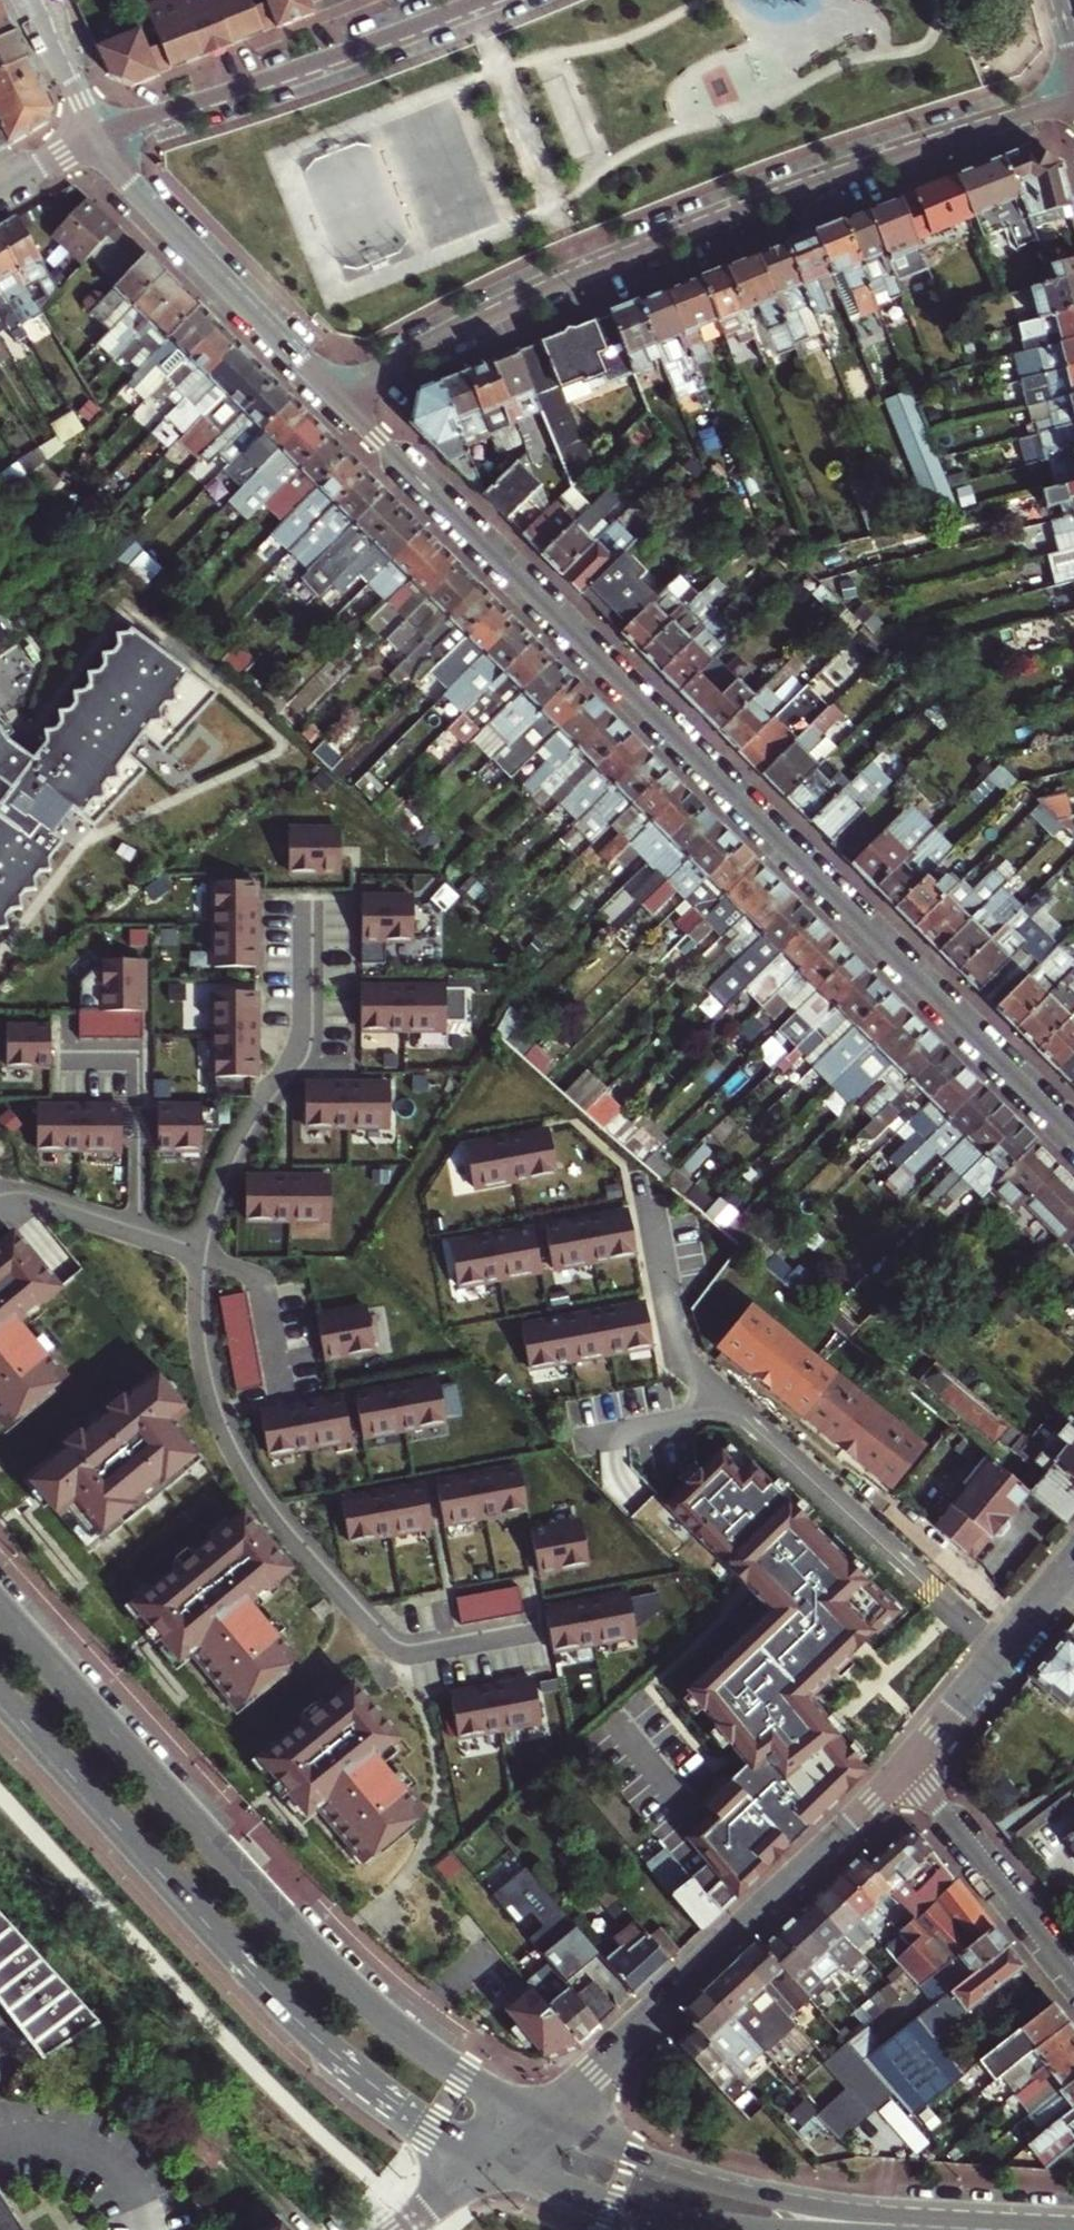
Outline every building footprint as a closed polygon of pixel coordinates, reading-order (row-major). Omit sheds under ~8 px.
[(202,58),(200,53),(231,41),(233,45),(248,39),(247,37),(245,31),(260,25),(262,32),(263,33),(277,27),(278,29),(314,14),(311,5),(323,0),(266,0),(268,3),(255,8),(251,0),(165,0),(147,7),(161,45),(148,50),(138,25),(94,43),(110,76),(133,87),(158,77),(158,75),(171,70),(170,68),(168,62),(183,56),(186,62),(186,64),(202,58)] [(17,32),(6,10),(0,13),(0,41),(17,32)] [(245,31),(247,37),(262,32),(260,25),(245,31)] [(30,60),(17,32),(0,41),(0,74),(30,60)] [(168,62),(170,68),(186,62),(183,56),(168,62)] [(48,123),(52,107),(30,60),(0,74),(0,134),(6,147),(48,123)] [(1029,219),(1071,207),(1059,161),(1030,147),(1003,158),(1029,219)] [(1033,231),(1029,219),(1003,158),(957,177),(974,218),(982,238),(1009,228),(1017,248),(1037,240),(1033,231)] [(917,241),(974,218),(957,177),(900,200),(917,241)] [(923,256),(917,241),(900,200),(868,213),(902,296),(906,305),(927,297),(913,260),(923,256)] [(92,255),(117,228),(91,203),(56,239),(83,265),(92,255)] [(1029,219),(1033,231),(1073,219),(1071,207),(1029,219)] [(890,300),(902,296),(868,213),(843,223),(872,297),(886,291),(890,300)] [(59,289),(17,219),(0,229),(0,242),(35,301),(47,293),(51,299),(59,289)] [(886,331),(872,297),(843,223),(814,234),(831,278),(842,273),(859,318),(867,338),(886,331)] [(121,321),(166,275),(117,228),(92,255),(115,277),(100,294),(93,293),(85,301),(87,306),(112,331),(121,321)] [(836,289),(831,278),(814,234),(786,246),(810,306),(824,342),(840,336),(823,294),(836,289)] [(35,301),(0,242),(0,289),(22,326),(35,318),(48,339),(56,334),(41,309),(35,301)] [(797,312),(810,306),(786,246),(757,257),(794,351),(798,360),(807,356),(801,342),(808,340),(797,312)] [(927,297),(938,292),(923,256),(913,260),(927,297)] [(776,358),(794,351),(757,257),(726,269),(745,318),(759,313),(763,325),(776,358)] [(1073,279),(1073,260),(1049,267),(1056,283),(1073,279)] [(750,329),(745,318),(726,269),(700,280),(717,321),(722,333),(726,343),(751,332),(750,329)] [(849,322),(859,318),(842,273),(831,278),(836,289),(849,322)] [(108,352),(115,358),(181,290),(166,275),(121,321),(130,330),(112,347),(108,352)] [(1073,312),(1073,279),(1056,283),(1031,290),(1039,320),(1073,312)] [(699,329),(717,321),(700,280),(667,293),(696,366),(708,361),(704,349),(700,342),(699,342),(697,335),(699,329)] [(22,326),(0,289),(0,332),(8,328),(17,343),(29,337),(22,326)] [(146,348),(153,356),(200,308),(181,290),(115,358),(125,369),(146,348)] [(886,331),(912,321),(906,305),(902,296),(890,300),(886,291),(872,297),(886,331)] [(710,401),(696,366),(667,293),(638,304),(660,358),(663,366),(676,361),(685,382),(692,380),(697,391),(694,391),(699,405),(710,401)] [(649,362),(660,358),(638,304),(609,316),(632,373),(634,376),(651,369),(649,362)] [(827,348),(824,342),(810,306),(797,312),(808,340),(801,342),(807,356),(827,348)] [(134,375),(153,394),(219,326),(200,308),(153,356),(134,375)] [(1073,341),(1073,312),(1039,320),(1018,325),(1023,342),(1058,333),(1061,344),(1073,341)] [(750,329),(763,325),(759,313),(745,318),(750,329)] [(606,383),(632,373),(609,316),(517,353),(542,412),(573,487),(575,485),(593,467),(565,402),(560,390),(580,382),(582,385),(585,384),(603,376),(606,383)] [(104,339),(112,347),(130,330),(121,321),(112,331),(104,339)] [(699,342),(700,342),(722,333),(717,321),(699,329),(697,335),(699,342)] [(169,396),(177,405),(237,344),(219,326),(153,394),(160,403),(161,404),(169,396)] [(1026,353),(1061,344),(1058,333),(1023,342),(1026,353)] [(1073,368),(1073,341),(1061,344),(1068,370),(1073,368)] [(170,412),(190,431),(256,363),(237,344),(177,405),(170,412)] [(133,377),(134,375),(153,356),(146,348),(125,369),(133,377)] [(529,417),(542,412),(517,353),(491,363),(525,445),(528,453),(541,447),(529,417)] [(694,391),(697,391),(692,380),(685,382),(676,361),(663,366),(677,398),(694,391)] [(199,459),(201,457),(275,382),(256,363),(190,431),(181,440),(199,459)] [(512,450),(525,445),(491,363),(466,373),(491,435),(504,431),(512,450)] [(1073,397),(1073,368),(1068,370),(999,387),(1003,399),(1025,394),(1049,388),(1053,402),(1073,397)] [(499,454),(491,435),(466,373),(439,383),(461,438),(482,429),(484,434),(482,438),(482,439),(490,457),(499,454)] [(221,457),(230,466),(293,401),(275,382),(201,457),(211,466),(221,457)] [(565,402),(589,393),(585,384),(582,385),(580,382),(560,390),(565,402)] [(464,445),(461,438),(439,383),(417,392),(411,425),(482,496),(484,494),(464,445)] [(1047,404),(1053,402),(1049,388),(1025,394),(1028,408),(1047,404)] [(933,520),(957,511),(909,392),(884,400),(933,520)] [(139,408),(147,416),(160,403),(153,394),(139,408)] [(1073,425),(1073,397),(1053,402),(1047,404),(1049,415),(1031,419),(1025,421),(1029,436),(1073,425)] [(248,485),(248,484),(312,419),(293,401),(230,466),(227,469),(237,479),(239,476),(248,485)] [(1031,419),(1049,415),(1047,404),(1028,408),(1031,419)] [(62,442),(84,427),(71,407),(48,420),(59,437),(62,442)] [(269,480),(279,490),(330,438),(312,419),(248,484),(256,492),(269,480)] [(1073,454),(1073,425),(1029,436),(1027,437),(1030,452),(1058,445),(1069,442),(1072,454),(1073,454)] [(464,445),(482,438),(484,434),(482,429),(461,438),(464,445)] [(499,455),(512,450),(504,431),(491,435),(499,454),(499,455)] [(38,449),(46,461),(65,447),(62,442),(59,437),(38,449)] [(286,501),(295,511),(349,456),(330,438),(279,490),(265,504),(274,513),(286,501)] [(1061,457),(1072,454),(1069,442),(1058,445),(1061,457)] [(26,475),(42,464),(46,461),(38,449),(17,461),(26,475)] [(522,536),(551,508),(529,454),(507,474),(484,494),(482,496),(522,536)] [(306,521),(314,530),(368,475),(349,456),(295,511),(279,527),(289,538),(306,521)] [(51,499),(64,485),(42,464),(26,475),(51,499)] [(70,514),(78,506),(92,492),(74,475),(64,485),(51,499),(69,515),(70,514)] [(324,540),(332,548),(387,494),(368,475),(314,530),(304,540),(314,550),(324,540)] [(870,537),(898,526),(879,477),(850,488),(870,537)] [(1073,486),(1073,478),(1060,482),(1062,489),(1073,486)] [(522,536),(542,556),(594,506),(575,485),(573,487),(551,508),(522,536)] [(1073,517),(1073,486),(1062,489),(1043,494),(1046,509),(1068,504),(1071,517),(1073,517)] [(542,556),(562,576),(597,542),(588,534),(604,518),(624,499),(613,488),(594,506),(542,556)] [(343,558),(352,567),(405,512),(387,494),(332,548),(322,558),(321,560),(331,570),(343,558)] [(362,577),(370,585),(424,531),(405,512),(352,567),(323,595),(333,605),(362,577)] [(1071,517),(1020,530),(1023,543),(1054,537),(1073,532),(1073,517),(1071,517)] [(597,542),(598,541),(613,527),(604,518),(588,534),(597,542)] [(370,585),(388,603),(442,549),(424,531),(370,585)] [(1054,537),(1058,553),(1073,548),(1073,532),(1054,537)] [(314,550),(322,558),(332,548),(324,540),(314,550)] [(562,576),(582,596),(623,556),(617,551),(612,555),(598,541),(597,542),(562,576)] [(1073,569),(1073,548),(1058,553),(1047,555),(1052,574),(1073,569)] [(399,615),(406,622),(460,568),(442,549),(388,603),(372,620),(383,630),(399,615)] [(621,635),(668,588),(668,587),(629,549),(623,556),(582,596),(621,635)] [(417,632),(425,640),(479,587),(460,568),(406,622),(374,654),(384,665),(397,651),(417,632)] [(1052,574),(1020,583),(1023,595),(1071,582),(1073,581),(1073,569),(1052,574)] [(668,588),(677,598),(691,585),(681,575),(668,587),(668,588)] [(621,635),(640,654),(700,595),(691,585),(677,598),(668,588),(621,635)] [(845,608),(844,608),(822,585),(813,594),(836,617),(845,608)] [(440,665),(498,606),(479,587),(425,640),(405,660),(397,667),(407,678),(430,655),(440,665)] [(640,654),(660,674),(718,617),(719,615),(700,595),(640,654)] [(424,680),(442,698),(462,678),(516,624),(498,606),(440,665),(424,680)] [(848,644),(864,627),(845,608),(836,617),(828,624),(848,644)] [(698,676),(708,665),(713,661),(720,653),(709,642),(726,626),(718,617),(660,674),(679,693),(698,676)] [(462,678),(481,697),(535,643),(516,624),(462,678)] [(5,929),(4,918),(8,912),(19,910),(18,899),(22,893),(33,892),(32,881),(36,874),(47,873),(46,862),(62,839),(52,832),(72,809),(95,826),(147,771),(129,754),(145,734),(164,753),(219,694),(130,627),(126,634),(115,635),(116,646),(112,653),(101,654),(102,665),(98,671),(87,673),(88,684),(84,690),(73,692),(74,703),(70,709),(59,711),(60,721),(56,728),(45,729),(46,740),(34,757),(7,743),(0,732),(0,930),(5,929)] [(397,651),(405,660),(425,640),(417,632),(397,651)] [(468,710),(486,729),(553,661),(535,643),(481,697),(468,710)] [(240,680),(250,669),(230,650),(220,661),(240,680)] [(719,733),(738,753),(798,693),(802,689),(792,678),(804,667),(795,658),(778,675),(765,687),(719,733)] [(486,729),(504,748),(572,680),(553,661),(486,729)] [(720,698),(731,687),(708,665),(698,676),(720,698)] [(679,693),(719,733),(765,687),(761,682),(749,693),(737,681),(731,687),(720,698),(698,676),(679,693)] [(934,699),(943,708),(953,677),(921,686),(934,699)] [(511,777),(537,752),(591,699),(572,680),(504,748),(493,759),(511,777)] [(738,753),(762,776),(821,717),(798,693),(738,753)] [(521,785),(530,795),(610,718),(591,699),(537,752),(545,761),(521,785)] [(924,708),(945,729),(954,720),(943,708),(934,699),(924,708)] [(762,776),(785,800),(815,771),(818,768),(807,757),(825,739),(822,735),(842,716),(832,706),(821,717),(762,776)] [(566,781),(574,789),(628,736),(610,718),(530,795),(540,806),(566,781)] [(313,750),(323,741),(305,723),(295,733),(313,750)] [(583,799),(592,808),(646,755),(628,736),(574,789),(583,799)] [(818,768),(825,761),(836,750),(825,739),(807,757),(818,768)] [(593,843),(610,826),(665,773),(646,755),(592,808),(582,818),(575,825),(593,843)] [(815,771),(828,783),(838,774),(825,761),(818,768),(815,771)] [(1010,793),(1019,785),(998,764),(990,773),(1010,793)] [(785,800),(810,824),(842,792),(849,785),(838,774),(828,783),(815,771),(785,800)] [(599,855),(609,865),(684,792),(665,773),(610,826),(619,835),(599,855)] [(831,846),(856,820),(876,799),(866,789),(855,779),(849,785),(842,792),(810,824),(831,846)] [(639,855),(648,864),(702,810),(684,792),(609,865),(604,871),(613,880),(639,855)] [(582,818),(592,808),(583,799),(573,809),(582,818)] [(1063,828),(1056,822),(1039,804),(1029,814),(1053,838),(1063,828)] [(831,846),(874,889),(929,836),(933,831),(910,807),(877,840),(856,820),(831,846)] [(633,897),(642,906),(721,829),(702,810),(648,864),(657,873),(633,897)] [(1056,822),(1063,828),(1073,840),(1073,817),(1056,822)] [(1073,857),(1073,840),(1063,828),(1053,838),(1061,846),(1073,857)] [(293,829),(293,876),(345,876),(345,829),(293,829)] [(675,891),(685,901),(739,848),(721,829),(642,906),(627,920),(636,930),(675,891)] [(874,889),(895,909),(927,877),(948,856),(929,836),(874,889)] [(1045,846),(1053,854),(1061,846),(1053,838),(1045,846)] [(674,949),(687,935),(757,866),(739,848),(685,901),(693,909),(685,917),(676,925),(676,924),(662,937),(674,949)] [(914,929),(938,953),(1002,889),(1007,883),(984,860),(956,887),(914,929)] [(722,938),(731,929),(776,885),(757,866),(687,935),(697,945),(713,930),(722,938)] [(895,909),(914,929),(956,887),(946,877),(936,886),(927,877),(895,909)] [(254,882),(208,882),(208,968),(254,968),(254,882)] [(719,978),(726,971),(794,903),(776,885),(731,929),(738,936),(725,950),(728,953),(711,970),(719,978)] [(938,953),(958,973),(1022,909),(1002,889),(938,953)] [(958,973),(977,992),(1026,944),(1016,934),(1031,919),(1046,904),(1037,894),(1022,909),(958,973)] [(412,895),(360,895),(360,941),(412,941),(412,938),(434,938),(434,918),(412,897),(412,895)] [(677,909),(685,917),(693,909),(685,901),(677,909)] [(751,968),(759,975),(813,921),(794,903),(726,971),(735,979),(745,969),(747,972),(751,968)] [(1016,934),(1026,944),(1041,929),(1031,919),(1016,934)] [(762,1009),(777,994),(832,940),(813,921),(759,975),(769,986),(762,993),(754,1001),(762,1009)] [(522,951),(531,959),(551,940),(543,931),(522,951)] [(995,1010),(1044,962),(1041,959),(1056,944),(1044,931),(1029,947),(1026,944),(977,992),(995,1010)] [(778,1030),(796,1012),(850,959),(832,940),(777,994),(762,1009),(771,1019),(769,1021),(778,1030)] [(1015,1030),(1064,982),(1073,971),(1073,965),(1058,948),(1044,962),(995,1010),(1015,1030)] [(796,1012),(814,1031),(868,977),(850,959),(796,1012)] [(145,960),(99,960),(99,1012),(145,1012),(145,960)] [(769,986),(759,975),(751,983),(762,993),(769,986)] [(814,1031),(832,1050),(887,996),(868,977),(814,1031)] [(1015,1030),(1037,1051),(1070,1019),(1053,1002),(1069,987),(1064,982),(1015,1030)] [(1070,1019),(1073,1015),(1073,992),(1069,987),(1053,1002),(1070,1019)] [(360,988),(360,1035),(403,1035),(403,988),(360,988)] [(445,988),(403,988),(403,1035),(445,1035),(445,988)] [(254,992),(208,992),(208,1035),(254,1035),(254,992)] [(834,1085),(836,1083),(905,1014),(887,996),(832,1050),(816,1066),(834,1085)] [(861,1078),(870,1087),(924,1033),(905,1014),(836,1083),(846,1093),(861,1078)] [(1057,1071),(1073,1054),(1073,1015),(1070,1019),(1037,1051),(1057,1071)] [(50,1026),(5,1026),(5,1069),(50,1069),(50,1026)] [(863,1111),(873,1121),(943,1052),(924,1033),(870,1087),(878,1096),(863,1111)] [(254,1035),(208,1035),(208,1078),(254,1078),(254,1035)] [(898,1116),(907,1124),(961,1070),(943,1052),(873,1121),(864,1130),(874,1140),(898,1116)] [(1073,1088),(1073,1054),(1057,1071),(1073,1088)] [(900,1148),(910,1158),(980,1089),(961,1070),(907,1124),(915,1132),(900,1148)] [(563,1095),(583,1112),(606,1089),(587,1072),(563,1095)] [(846,1093),(854,1102),(870,1087),(861,1078),(846,1093)] [(347,1085),(304,1085),(304,1132),(347,1132),(347,1085)] [(390,1085),(347,1085),(347,1132),(390,1132),(390,1085)] [(935,1152),(943,1161),(998,1107),(980,1089),(910,1158),(887,1180),(896,1189),(919,1167),(920,1167),(935,1152)] [(941,1181),(951,1190),(1016,1126),(998,1107),(943,1161),(952,1170),(941,1181)] [(36,1108),(36,1155),(79,1155),(79,1108),(36,1108)] [(121,1108),(79,1108),(79,1155),(121,1155),(121,1108)] [(201,1108),(157,1108),(157,1158),(201,1158),(201,1108)] [(622,1147),(631,1138),(612,1121),(603,1130),(622,1147)] [(622,1147),(642,1164),(667,1139),(647,1122),(631,1138),(622,1147)] [(548,1125),(465,1141),(474,1189),(557,1174),(548,1125)] [(988,1192),(992,1188),(1036,1145),(1016,1126),(951,1190),(960,1199),(977,1182),(988,1192)] [(992,1188),(1013,1210),(1056,1166),(1036,1145),(992,1188)] [(1024,1204),(1032,1213),(1067,1177),(1056,1166),(1013,1210),(1015,1213),(1024,1204)] [(1067,1241),(1073,1234),(1073,1184),(1067,1177),(1032,1213),(1063,1245),(1067,1241)] [(245,1179),(245,1225),(288,1225),(288,1179),(245,1179)] [(330,1179),(288,1179),(288,1225),(330,1225),(330,1179)] [(702,1216),(710,1207),(691,1189),(681,1198),(702,1216)] [(730,1224),(731,1223),(712,1205),(710,1207),(702,1216),(721,1233),(730,1224)] [(625,1207),(544,1223),(554,1273),(634,1258),(625,1207)] [(742,1250),(750,1242),(730,1224),(721,1233),(739,1248),(742,1250)] [(459,1291),(542,1275),(532,1225),(449,1241),(459,1291)] [(0,1243),(0,1425),(5,1431),(63,1385),(54,1373),(57,1371),(19,1323),(61,1290),(15,1231),(0,1243)] [(224,1293),(240,1388),(267,1383),(250,1289),(224,1293)] [(643,1299),(520,1322),(530,1375),(653,1351),(643,1299)] [(366,1306),(315,1316),(324,1361),(375,1352),(366,1306)] [(804,1419),(836,1377),(750,1307),(716,1348),(804,1419)] [(1040,1453),(1025,1440),(936,1363),(919,1383),(994,1447),(999,1441),(1031,1468),(1034,1464),(1047,1475),(1030,1496),(1067,1528),(1073,1520),(1073,1482),(1040,1453)] [(28,1477),(86,1552),(207,1458),(178,1421),(190,1411),(161,1374),(28,1477)] [(890,1489),(923,1448),(836,1377),(804,1419),(890,1489)] [(438,1381),(354,1396),(363,1442),(447,1426),(438,1381)] [(344,1398),(259,1414),(268,1460),(352,1444),(344,1398)] [(1029,1436),(1025,1440),(1040,1453),(1055,1435),(1044,1426),(1033,1439),(1029,1436)] [(1067,1426),(1058,1437),(1055,1435),(1040,1453),(1073,1482),(1073,1431),(1067,1426)] [(682,1687),(744,1766),(730,1780),(742,1793),(688,1844),(722,1882),(737,1898),(868,1775),(812,1700),(907,1612),(733,1441),(664,1505),(763,1609),(682,1687)] [(1009,1528),(1006,1521),(1028,1495),(986,1458),(930,1526),(963,1553),(965,1552),(971,1558),(987,1539),(990,1541),(991,1539),(1001,1537),(1009,1528)] [(519,1468),(477,1476),(486,1521),(527,1514),(519,1468)] [(435,1484),(444,1529),(486,1521),(477,1476),(435,1484)] [(424,1486),(382,1493),(391,1539),(433,1531),(424,1486)] [(382,1493),(340,1501),(349,1547),(391,1539),(382,1493)] [(130,1604),(180,1664),(190,1656),(236,1711),(299,1660),(253,1604),(293,1571),(244,1511),(130,1604)] [(581,1522),(530,1532),(538,1574),(589,1564),(581,1522)] [(461,1593),(465,1620),(526,1610),(522,1583),(461,1593)] [(629,1595),(587,1603),(595,1649),(637,1641),(629,1595)] [(587,1603),(545,1611),(553,1656),(595,1649),(587,1603)] [(1029,1678),(1048,1694),(1051,1690),(1069,1705),(1073,1699),(1073,1624),(1029,1678)] [(255,1757),(306,1820),(317,1811),(363,1866),(425,1816),(380,1760),(402,1742),(351,1679),(255,1757)] [(543,1726),(534,1681),(492,1688),(500,1734),(543,1726)] [(492,1688),(450,1696),(459,1742),(500,1734),(492,1688)] [(1062,1784),(1073,1797),(1073,1798),(1073,1777),(1062,1784)] [(992,1822),(1012,1846),(1073,1797),(1062,1784),(992,1822)] [(1065,1839),(1073,1851),(1073,1832),(1065,1839)] [(912,1912),(950,1876),(917,1835),(902,1833),(869,1865),(892,1890),(912,1912)] [(876,1905),(892,1890),(869,1865),(861,1855),(844,1870),(876,1905)] [(700,1932),(719,1914),(705,1897),(671,1856),(651,1873),(700,1932)] [(860,1921),(876,1905),(844,1870),(828,1885),(860,1921)] [(919,1986),(941,1968),(991,1928),(950,1876),(912,1912),(906,1918),(910,1924),(901,1933),(884,1948),(906,1972),(919,1986)] [(719,1914),(737,1898),(722,1882),(705,1897),(719,1914)] [(865,1927),(860,1921),(828,1885),(812,1901),(855,1949),(872,1934),(865,1927)] [(863,1959),(855,1949),(812,1901),(796,1916),(847,1973),(863,1959)] [(633,1995),(668,1963),(647,1940),(638,1930),(616,1903),(606,1912),(623,1933),(614,1942),(620,1950),(605,1962),(633,1995)] [(860,1921),(865,1927),(882,1912),(876,1905),(860,1921)] [(576,1999),(594,1983),(539,1916),(513,1923),(548,1965),(576,1999)] [(831,1988),(847,1973),(796,1916),(780,1931),(824,1980),(831,1988)] [(95,2021),(0,1920),(0,2006),(40,2058),(95,2021)] [(933,2004),(939,2000),(1006,1946),(991,1928),(941,1968),(919,1986),(933,2004)] [(668,1963),(680,1951),(660,1929),(647,1940),(668,1963)] [(807,1996),(824,1980),(780,1931),(764,1946),(807,1996)] [(810,1998),(807,1996),(764,1946),(759,1941),(740,1959),(764,1987),(790,2016),(810,1998)] [(950,2057),(935,2040),(967,2013),(966,2011),(1022,1967),(1006,1946),(939,2000),(933,2004),(882,2046),(864,2060),(911,2114),(969,2068),(980,2060),(967,2044),(950,2057)] [(763,2050),(795,2021),(790,2016),(764,1987),(740,1959),(708,1989),(759,2045),(763,2050)] [(578,2047),(599,2027),(576,1999),(548,1965),(527,1984),(530,1987),(578,2047)] [(599,2027),(617,2010),(594,1983),(576,1999),(599,2027)] [(578,2047),(530,1987),(503,2010),(541,2058),(578,2047)] [(759,2045),(708,1989),(682,2014),(695,2029),(732,2070),(759,2045)] [(821,2011),(827,2006),(823,2002),(817,2007),(821,2011)] [(993,2082),(998,2078),(1067,2023),(1051,2003),(980,2060),(988,2068),(985,2071),(993,2082)] [(849,2042),(866,2028),(857,2018),(840,2033),(849,2042)] [(1006,2101),(1073,2046),(1073,2031),(1067,2023),(998,2078),(1010,2091),(1003,2097),(1006,2101)] [(864,2060),(882,2046),(866,2028),(849,2042),(864,2060)] [(748,2088),(732,2070),(695,2029),(679,2043),(734,2101),(748,2088)] [(1030,2114),(1073,2078),(1073,2046),(1006,2101),(1011,2108),(1020,2101),(1030,2114)] [(1030,2142),(1073,2107),(1073,2078),(1030,2114),(1037,2124),(1025,2136),(1030,2142)] [(828,2120),(815,2107),(830,2092),(821,2082),(789,2113),(812,2136),(828,2120)] [(1073,2144),(1073,2107),(1030,2142),(1027,2145),(1045,2168),(1073,2144)] [(0,2194),(0,2229),(23,2229),(0,2194)] [(261,2201),(250,2211),(267,2229),(265,2229),(288,2229),(261,2201)]
